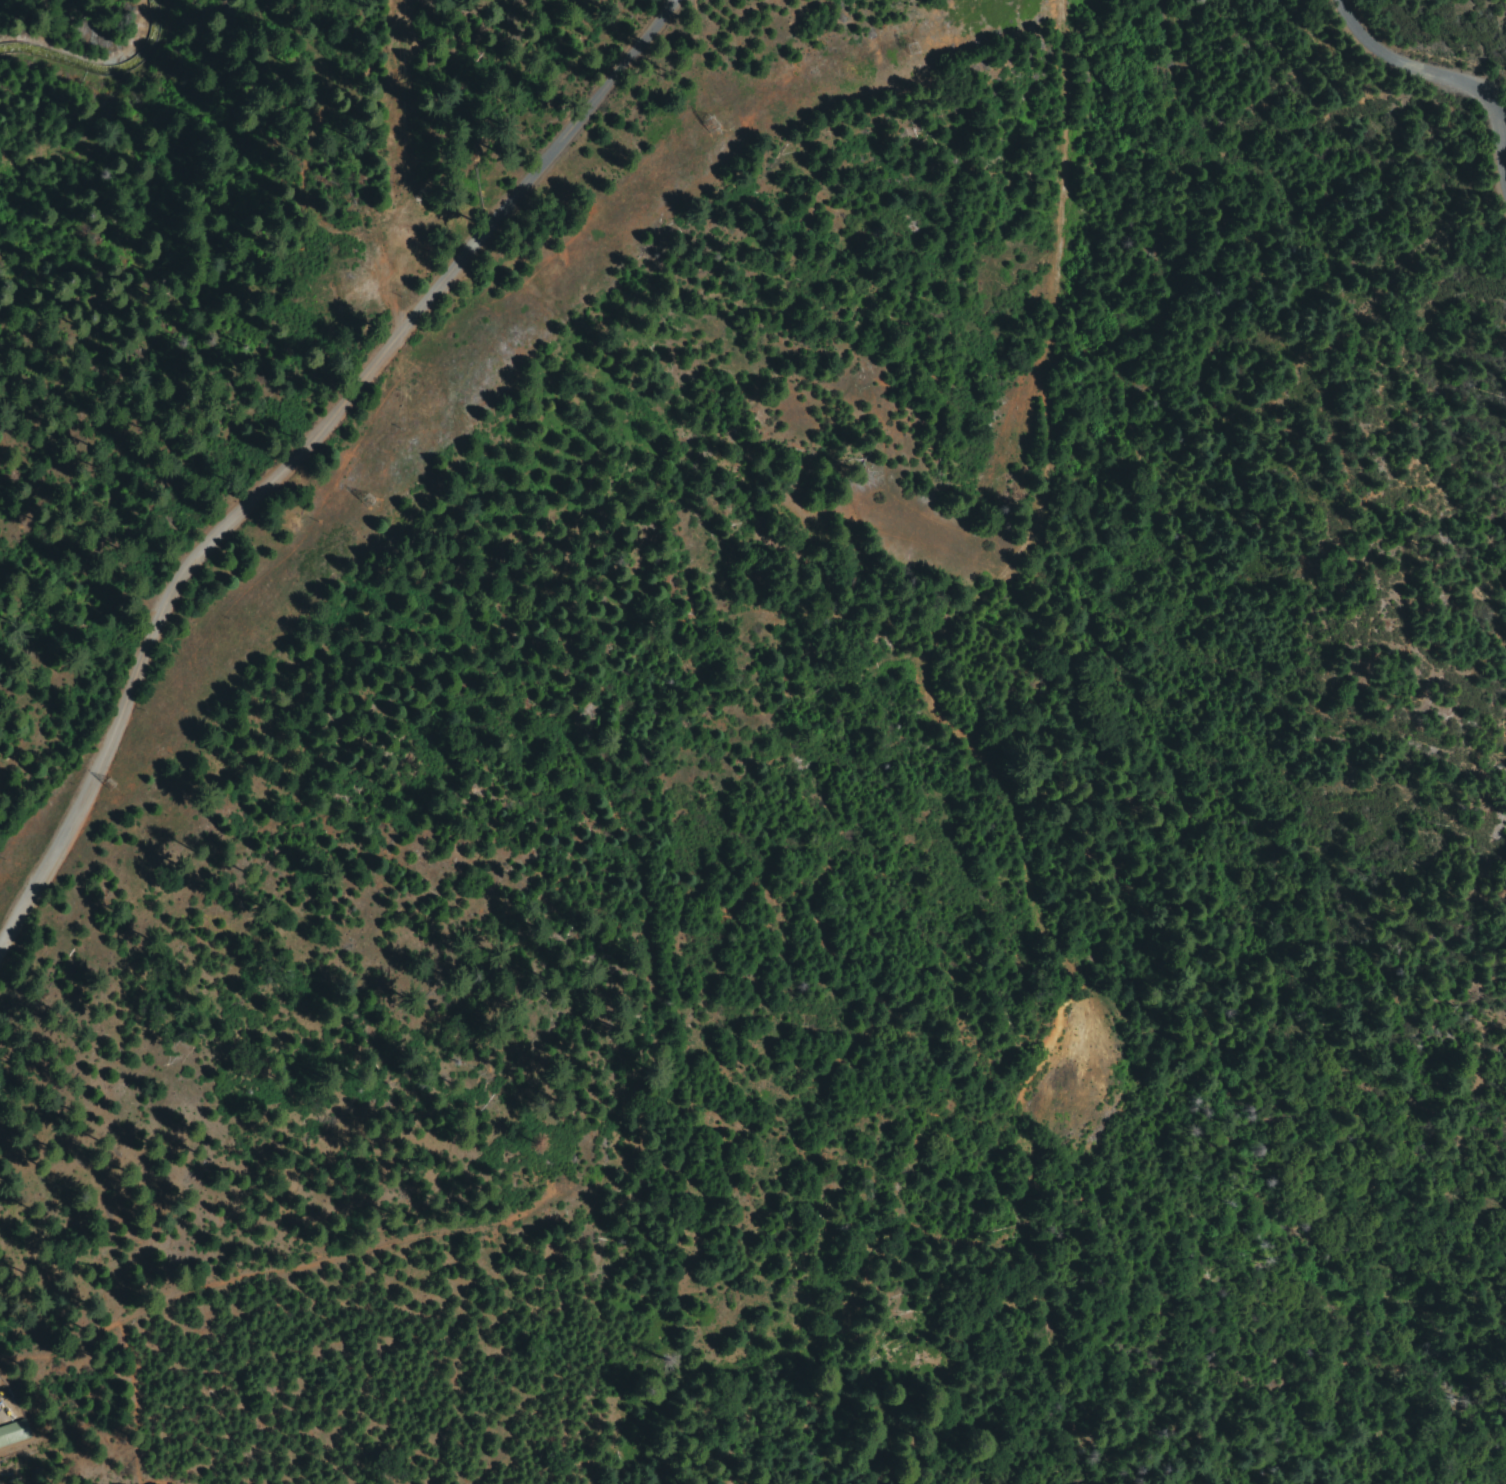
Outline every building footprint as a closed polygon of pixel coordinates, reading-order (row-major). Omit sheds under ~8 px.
[(34,1436),(0,1447),(0,1428),(28,1418),(34,1436)]
